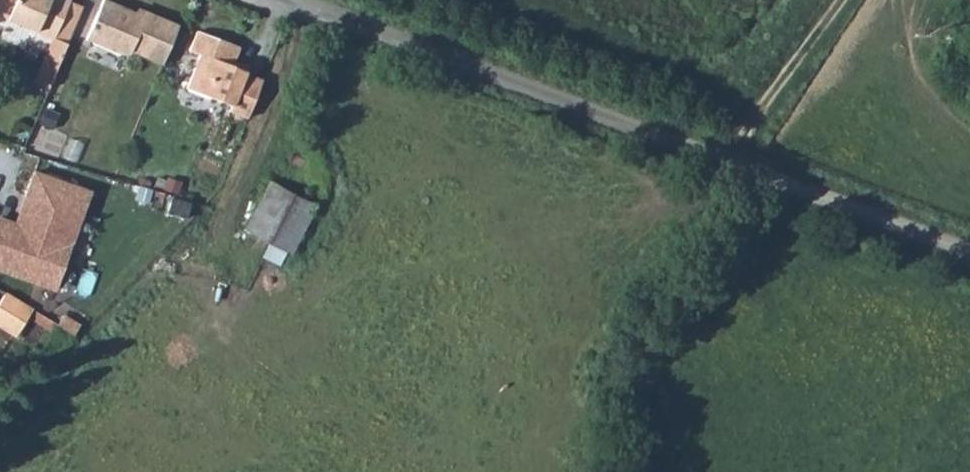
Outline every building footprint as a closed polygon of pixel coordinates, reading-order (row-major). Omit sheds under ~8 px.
[(53,39),(70,0),(0,0),(0,17),(53,39)] [(162,65),(178,26),(146,12),(144,17),(105,0),(103,0),(86,40),(122,56),(131,52),(162,65)] [(229,112),(247,119),(262,81),(245,75),(246,72),(232,66),(239,49),(197,32),(189,52),(200,56),(187,89),(231,107),(229,112)] [(47,53),(35,83),(49,89),(61,59),(47,53)] [(33,173),(25,197),(31,199),(27,212),(32,214),(27,228),(0,219),(0,271),(54,290),(89,193),(33,173)] [(314,208),(315,205),(270,182),(244,231),(268,245),(285,254),(290,255),(314,208)] [(190,204),(170,199),(166,214),(186,219),(190,204)] [(332,219),(314,208),(290,255),(310,266),(332,219)] [(285,254),(268,245),(263,259),(280,265),(285,254)] [(0,302),(0,327),(16,337),(32,310),(5,293),(0,302)] [(44,346),(59,321),(36,307),(21,332),(44,346)]
